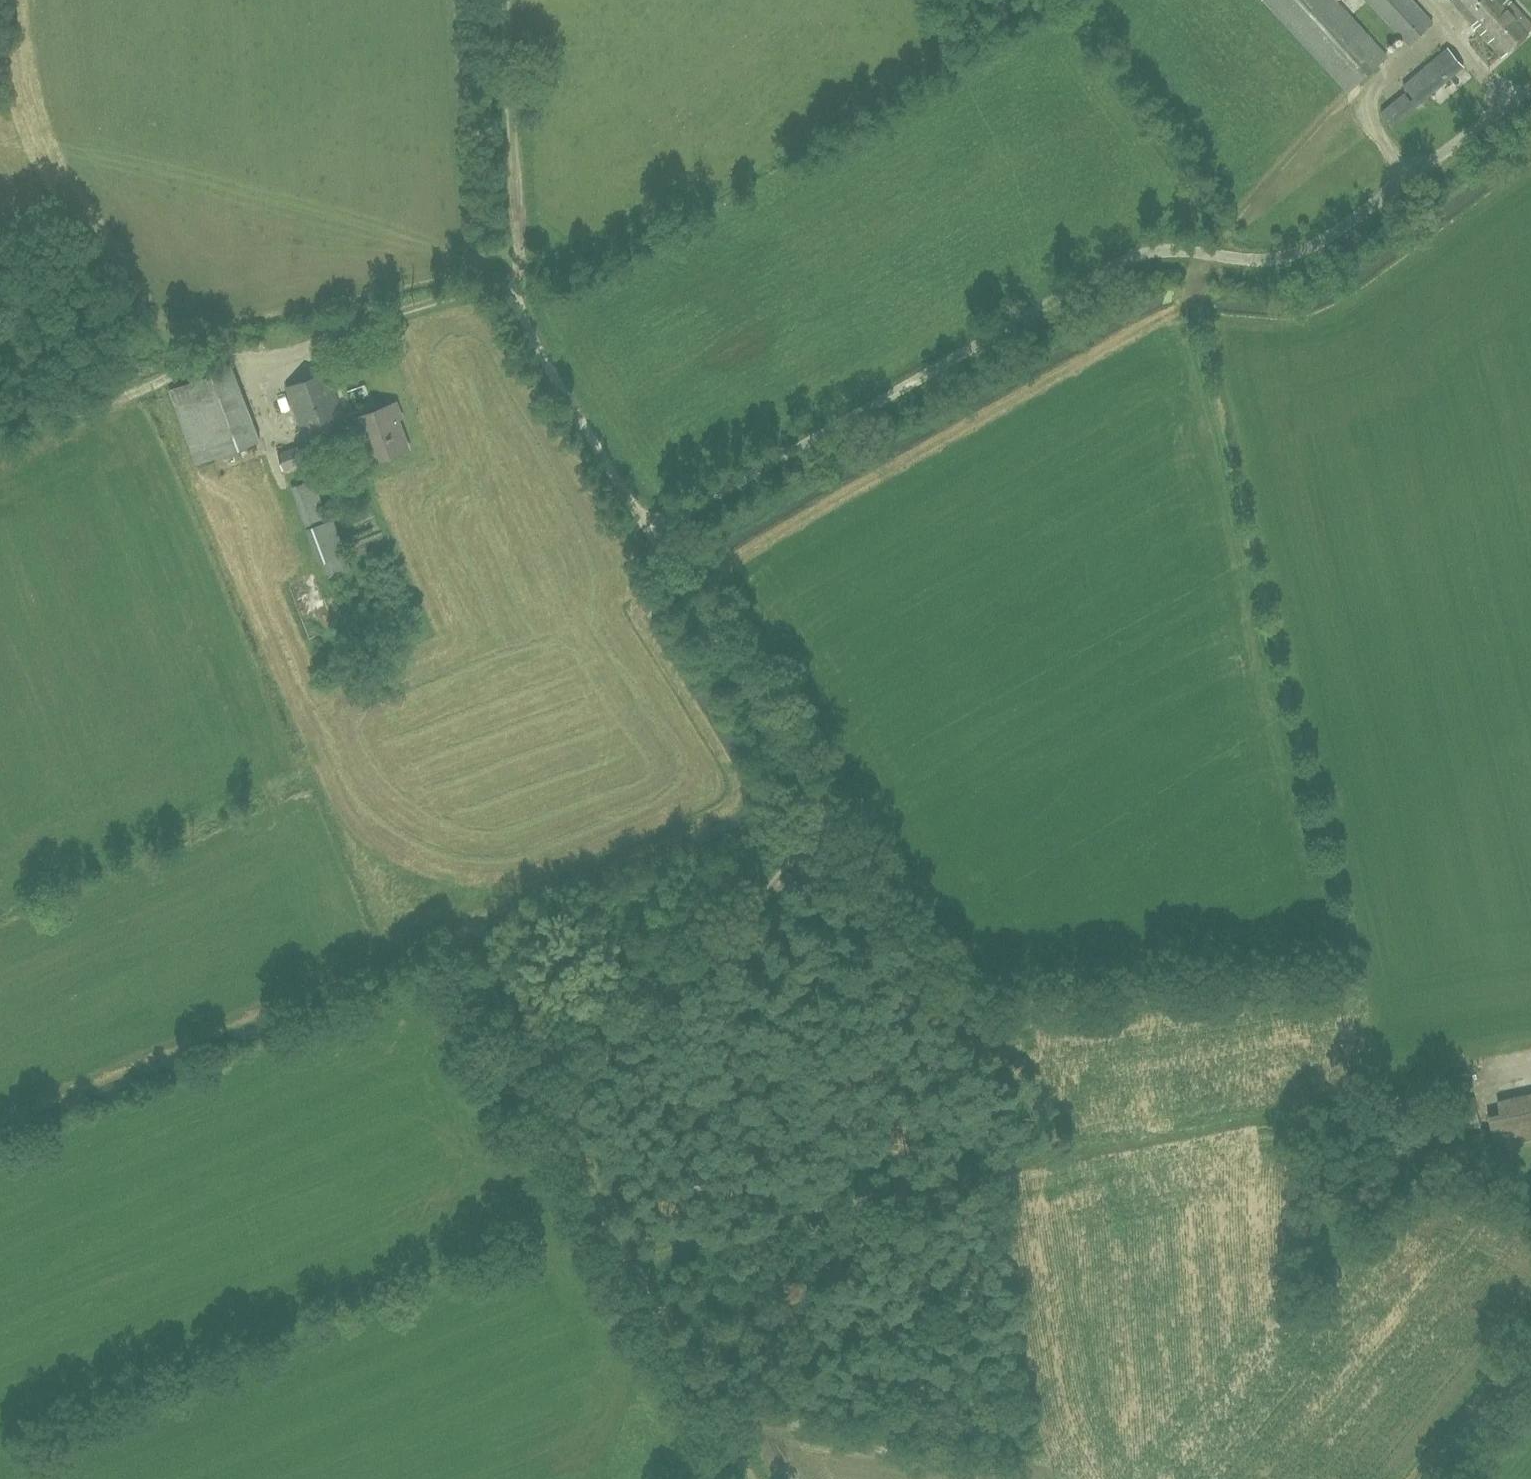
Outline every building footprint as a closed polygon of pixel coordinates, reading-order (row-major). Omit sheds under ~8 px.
[(1389,56),(1338,0),(1265,0),(1265,1),(1348,93),(1389,56)] [(1435,23),(1414,0),(1367,0),(1409,46),(1435,23)] [(1530,32),(1530,22),(1511,0),(1452,0),(1503,57),(1530,32)] [(1420,104),(1465,66),(1449,47),(1404,85),(1420,104)] [(1394,126),(1420,105),(1407,90),(1381,111),(1394,126)] [(235,385),(229,368),(172,390),(199,463),(261,440),(240,383),(235,385)] [(345,416),(329,371),(286,387),(307,443),(349,428),(349,427),(360,423),(375,462),(409,449),(398,420),(402,418),(397,403),(372,412),(370,407),(345,416)] [(286,474),(296,471),(295,467),(304,464),(300,446),(278,453),(286,474)] [(316,482),(302,484),(306,519),(321,517),(316,482)] [(164,498),(166,508),(181,504),(178,494),(164,498)] [(329,557),(343,552),(330,517),(316,522),(329,557)] [(332,560),(333,573),(353,572),(353,559),(332,560)] [(1500,1100),(1502,1113),(1490,1115),(1497,1146),(1530,1139),(1530,1093),(1500,1100)]
